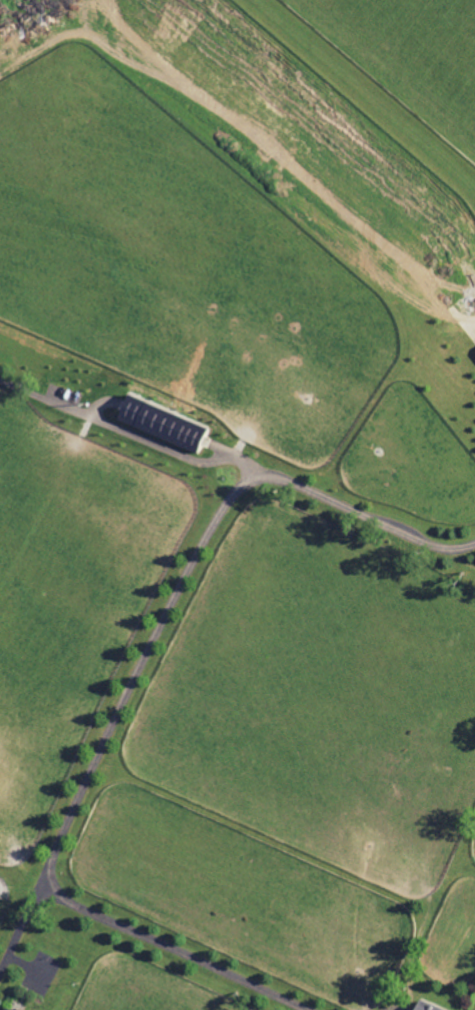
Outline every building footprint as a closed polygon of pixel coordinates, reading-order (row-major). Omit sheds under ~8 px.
[(418,1001),(414,1009),(442,1009),(418,1001)]
